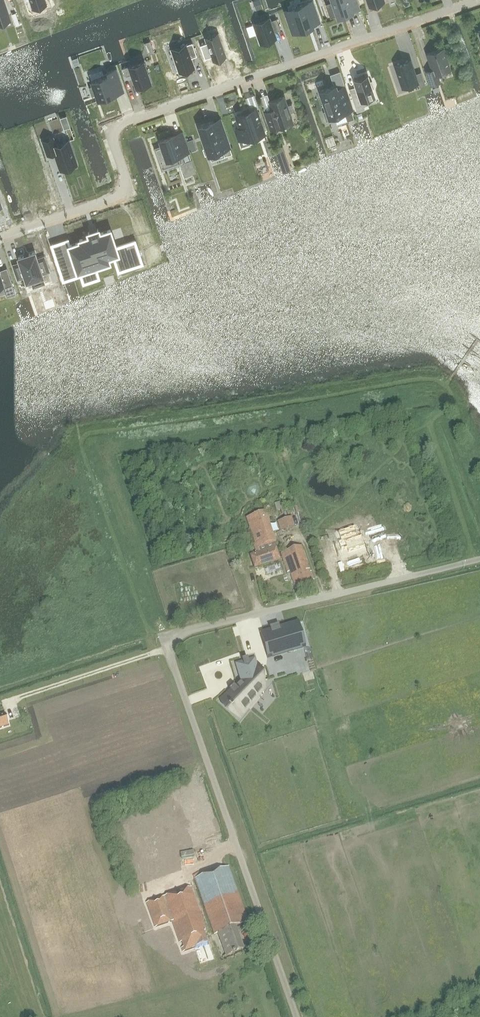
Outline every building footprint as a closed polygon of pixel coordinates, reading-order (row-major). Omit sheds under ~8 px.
[(10,20),(3,0),(0,0),(0,23),(10,20)] [(32,9),(46,4),(45,0),(30,0),(32,9)] [(253,1),(256,10),(263,8),(260,0),(256,0),(253,1)] [(312,0),(290,8),(298,31),(313,26),(313,24),(320,21),(312,0)] [(326,4),(331,17),(337,15),(338,17),(353,12),(353,10),(359,8),(356,0),(332,0),(333,2),(326,4)] [(269,18),(254,23),(261,44),(276,39),(273,32),(275,31),(273,26),(271,26),(270,21),(269,18)] [(276,19),(270,21),(271,26),(273,26),(275,31),(280,29),(276,19)] [(257,34),(254,24),(246,27),(249,36),(257,34)] [(213,60),(226,56),(218,33),(206,37),(207,43),(200,45),(205,58),(212,56),(213,60)] [(192,42),(171,50),(179,72),(194,67),(191,58),(197,56),(192,42)] [(431,85),(440,82),(437,74),(450,69),(443,49),(427,54),(433,70),(427,72),(431,85)] [(411,59),(395,65),(402,88),(418,82),(411,59)] [(129,65),(123,68),(126,76),(132,74),(137,87),(151,82),(143,60),(129,65)] [(92,86),(88,87),(91,95),(94,94),(97,101),(115,94),(112,83),(120,81),(115,68),(107,71),(108,75),(104,76),(91,80),(90,81),(92,86)] [(91,80),(104,76),(102,69),(89,74),(91,80)] [(355,90),(350,92),(357,112),(365,109),(361,99),(374,95),(372,88),(375,88),(372,80),(369,81),(367,74),(354,79),(357,87),(354,88),(355,90)] [(323,112),(326,121),(335,118),(334,116),(344,112),(344,111),(351,108),(344,87),(336,89),(335,86),(320,91),(327,111),(323,112)] [(287,106),(284,97),(270,102),(273,109),(265,112),(271,129),(278,126),(279,128),(293,123),(289,113),(295,111),(292,104),(287,106)] [(243,113),(236,116),(241,128),(235,130),(238,141),(244,139),(250,137),(250,138),(253,139),(257,138),(258,135),(264,133),(256,109),(249,111),(248,110),(243,112),(243,113)] [(214,121),(198,126),(208,155),(230,147),(226,135),(219,137),(214,121)] [(162,171),(170,168),(184,163),(182,155),(189,153),(182,132),(160,139),(162,145),(154,148),(162,171)] [(49,139),(42,142),(44,149),(52,147),(49,139)] [(55,145),(52,147),(54,153),(60,170),(76,165),(68,141),(55,145)] [(71,251),(55,256),(63,280),(79,274),(78,272),(96,265),(95,261),(114,254),(119,269),(142,261),(135,239),(116,246),(110,229),(100,232),(99,228),(86,232),(88,236),(79,239),(80,241),(68,245),(71,251)] [(18,263),(11,265),(17,280),(24,278),(26,283),(43,277),(43,275),(50,272),(44,256),(37,259),(35,251),(17,258),(18,263)] [(5,290),(13,287),(7,268),(0,270),(0,287),(3,286),(5,290)] [(258,550),(276,543),(266,512),(247,519),(258,550)] [(291,516),(277,521),(280,531),(294,526),(291,516)] [(361,526),(343,532),(346,541),(343,542),(346,551),(349,550),(353,549),(354,553),(368,548),(371,547),(367,536),(364,537),(361,526)] [(255,567),(281,559),(277,546),(251,554),(255,567)] [(295,589),(311,584),(310,582),(314,581),(312,572),(311,573),(302,546),(280,554),(287,573),(290,572),(295,589)] [(224,593),(236,590),(233,579),(221,582),(224,593)] [(304,629),(266,641),(274,666),(311,655),(304,629)] [(248,661),(247,659),(242,660),(243,663),(236,665),(241,680),(234,687),(233,685),(228,690),(230,692),(222,701),(237,715),(256,695),(253,692),(257,687),(256,684),(263,682),(258,668),(257,668),(254,659),(248,661)] [(230,868),(195,880),(214,935),(218,934),(221,943),(226,956),(244,950),(237,927),(248,923),(230,868)] [(191,888),(164,898),(173,923),(178,938),(204,930),(205,929),(191,888)] [(164,898),(147,904),(155,929),(173,923),(164,898)] [(199,934),(173,942),(175,947),(176,947),(178,952),(177,952),(178,957),(190,953),(195,968),(209,963),(199,934)]
